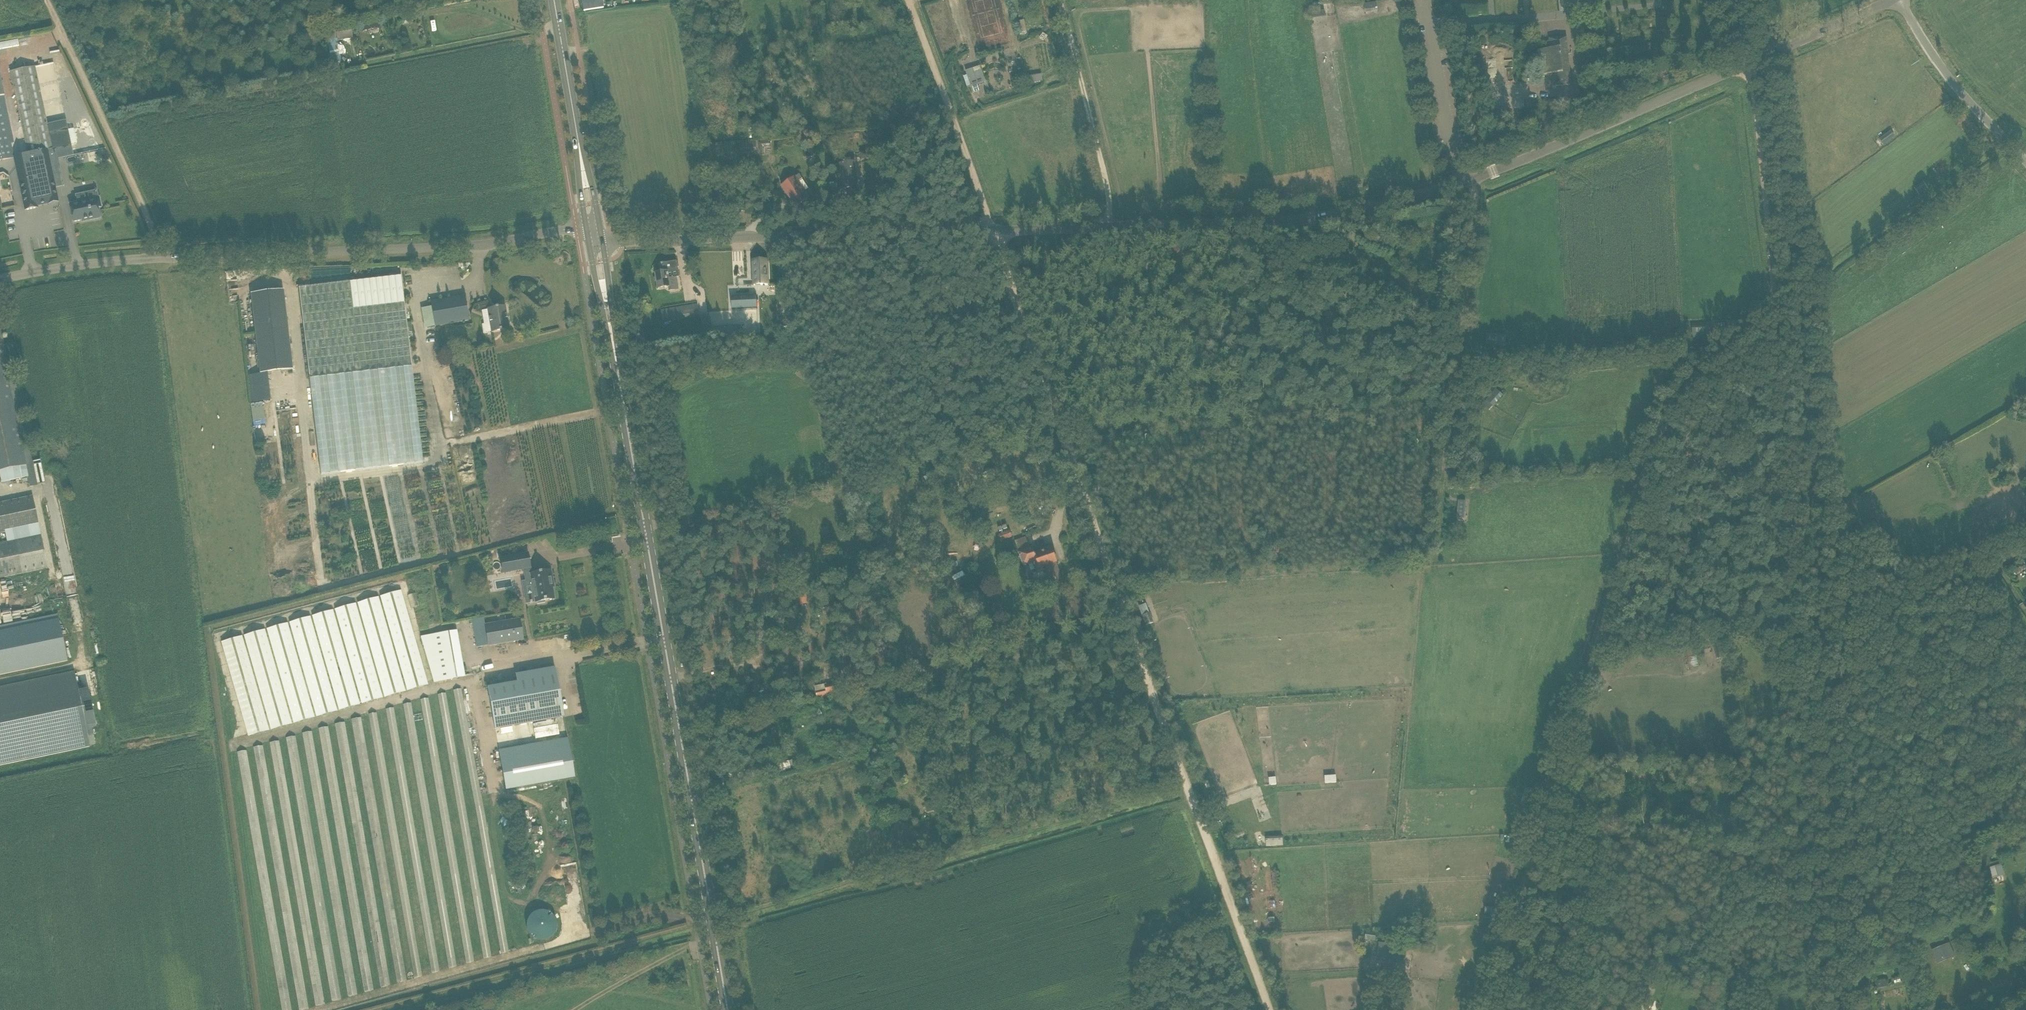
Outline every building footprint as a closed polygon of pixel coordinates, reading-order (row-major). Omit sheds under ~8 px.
[(583,11),(604,8),(602,0),(582,0),(583,11)] [(1377,2),(1364,4),(1365,13),(1378,11),(1377,2)] [(1325,10),(1311,12),(1313,22),(1326,19),(1325,10)] [(1026,30),(1024,20),(1016,22),(1019,32),(1026,30)] [(380,28),(379,21),(362,25),(363,31),(380,28)] [(352,34),(350,25),(335,28),(337,37),(352,34)] [(1571,85),(1566,37),(1549,39),(1550,49),(1538,50),(1541,75),(1553,74),(1554,86),(1571,85)] [(49,135),(34,66),(10,72),(28,155),(52,150),(71,146),(68,130),(49,135)] [(980,66),(972,69),(966,71),(968,75),(964,76),(968,86),(971,85),(974,92),(980,90),(978,85),(985,82),(980,66)] [(5,96),(3,86),(0,87),(0,160),(14,157),(11,144),(15,143),(5,96)] [(1888,141),(1894,136),(1891,132),(1880,140),(1883,144),(1888,141)] [(756,141),(740,143),(741,153),(757,152),(756,141)] [(58,199),(53,176),(62,174),(59,161),(51,163),(50,160),(49,160),(16,167),(24,206),(25,210),(38,208),(37,204),(58,199)] [(858,187),(855,162),(840,164),(844,189),(858,187)] [(809,198),(804,189),(799,182),(803,179),(800,175),(796,177),(790,181),(782,186),(789,197),(792,195),(799,205),(809,198)] [(1927,189),(1923,183),(1915,189),(1919,195),(1927,189)] [(100,218),(98,208),(101,207),(99,198),(89,200),(87,193),(76,195),(77,202),(70,204),(73,222),(81,220),(82,222),(100,218)] [(753,261),(754,285),(768,284),(767,260),(753,261)] [(655,274),(658,289),(669,287),(669,291),(679,289),(677,277),(669,279),(668,271),(667,272),(666,263),(659,264),(660,273),(655,274)] [(350,282),(299,288),(300,298),(309,379),(321,477),(423,465),(412,367),(402,286),(401,276),(350,282)] [(283,290),(251,294),(252,303),(255,334),(260,373),(292,369),(288,330),(284,300),(283,290)] [(468,321),(465,306),(464,296),(431,302),(433,311),(435,326),(468,321)] [(731,297),(732,307),(732,310),(757,309),(757,296),(731,297)] [(700,315),(698,304),(661,310),(663,321),(700,315)] [(505,306),(492,308),(487,309),(491,333),(509,330),(505,306)] [(1504,336),(1490,334),(1488,343),(1502,345),(1504,336)] [(7,352),(5,344),(1,345),(0,341),(0,471),(25,465),(30,487),(46,484),(41,460),(30,462),(7,352)] [(1490,411),(1503,396),(1496,389),(1482,404),(1490,411)] [(826,489),(824,482),(807,486),(809,493),(826,489)] [(39,525),(33,496),(0,503),(0,534),(39,525)] [(1464,521),(1466,501),(1458,501),(1456,520),(1464,521)] [(0,543),(0,579),(48,569),(41,535),(0,543)] [(1033,546),(1023,550),(1018,552),(1024,566),(1037,561),(1040,569),(1045,567),(1054,590),(1065,586),(1056,563),(1057,563),(1051,546),(1035,552),(1033,546)] [(530,568),(528,553),(500,558),(503,573),(530,568)] [(2021,572),(2018,567),(2008,573),(2011,578),(2021,572)] [(554,587),(553,583),(551,570),(530,574),(535,602),(537,602),(537,604),(545,603),(545,601),(554,599),(552,587),(554,587)] [(427,685),(400,591),(381,596),(408,690),(427,685)] [(385,697),(404,692),(377,597),(358,603),(385,697)] [(437,599),(431,600),(435,623),(440,623),(437,599)] [(1149,615),(1144,603),(1139,605),(1146,624),(1152,622),(1150,614),(1149,615)] [(382,698),(355,604),(336,609),(362,703),(382,698)] [(359,705),(332,610),(313,616),(340,710),(359,705)] [(0,626),(0,675),(67,661),(58,614),(0,626)] [(336,711),(309,617),(290,622),(317,716),(336,711)] [(523,639),(519,619),(485,625),(488,645),(523,639)] [(313,718),(286,623),(267,629),(294,723),(313,718)] [(291,724),(264,630),(245,635),(272,729),(291,724)] [(457,631),(431,635),(438,681),(465,676),(457,631)] [(1734,636),(1726,638),(1727,644),(1745,639),(1744,633),(1734,636)] [(268,731),(241,636),(222,642),(249,736),(268,731)] [(1721,642),(1714,643),(1717,659),(1724,658),(1721,642)] [(1699,667),(1696,653),(1693,654),(1692,647),(1687,647),(1691,668),(1699,667)] [(516,683),(492,687),(487,688),(495,729),(564,717),(555,667),(515,674),(516,683)] [(90,746),(86,727),(96,725),(88,690),(78,692),(74,673),(0,688),(0,765),(90,746)] [(819,698),(842,693),(839,684),(825,687),(826,690),(817,692),(819,698)] [(480,837),(487,836),(464,688),(454,689),(458,715),(450,716),(446,692),(438,693),(441,715),(432,716),(429,697),(422,698),(437,798),(446,797),(442,774),(453,772),(457,800),(464,799),(461,780),(463,780),(462,776),(470,775),(480,837)] [(412,702),(405,703),(419,800),(427,799),(425,781),(424,781),(412,702)] [(395,706),(388,707),(396,767),(403,766),(395,706)] [(378,712),(370,713),(383,802),(390,801),(378,712)] [(535,738),(559,734),(557,719),(532,723),(535,738)] [(329,726),(320,727),(333,811),(342,810),(329,726)] [(313,730),(303,732),(313,799),(323,798),(313,730)] [(299,814),(308,813),(296,735),(286,736),(292,776),(293,776),(299,814)] [(575,778),(569,748),(500,761),(503,775),(506,790),(575,778)] [(238,751),(247,806),(256,805),(247,749),(238,751)] [(400,788),(403,799),(407,798),(406,795),(409,794),(407,786),(400,788)] [(1525,803),(1534,805),(1536,795),(1527,793),(1525,803)] [(935,804),(926,806),(928,813),(937,810),(935,804)] [(445,835),(452,834),(449,813),(446,814),(445,808),(441,809),(445,835)] [(433,832),(430,818),(428,818),(426,809),(422,810),(427,833),(433,832)] [(1618,813),(1610,812),(1609,816),(1613,817),(1612,825),(1616,825),(1618,813)] [(389,826),(391,835),(398,833),(395,824),(389,826)] [(1279,837),(1263,838),(1263,845),(1279,844),(1279,837)] [(2000,867),(1991,870),(1993,877),(2002,874),(2000,867)] [(1240,883),(1242,892),(1251,890),(1248,880),(1240,883)] [(548,908),(525,916),(533,941),(557,934),(548,908)] [(1563,908),(1559,917),(1566,920),(1567,917),(1570,911),(1563,908)] [(1377,958),(1391,960),(1405,962),(1407,946),(1379,942),(1377,958)] [(1888,988),(1886,979),(1876,982),(1878,990),(1888,988)]
